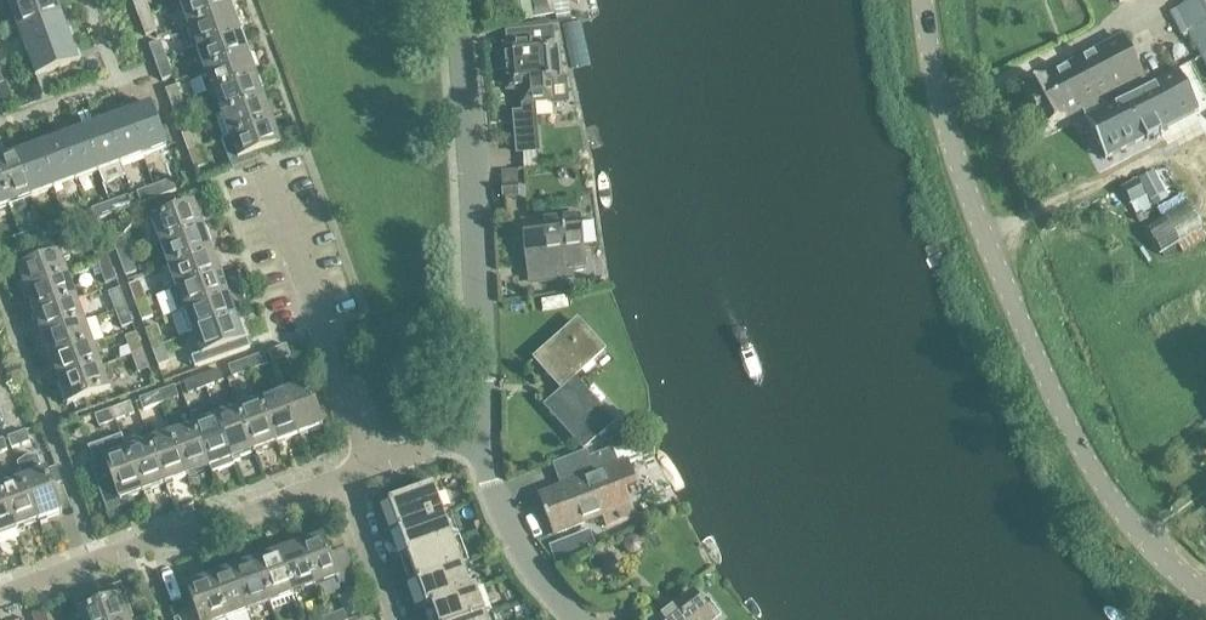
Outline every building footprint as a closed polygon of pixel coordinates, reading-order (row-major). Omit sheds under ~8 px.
[(10,9),(34,0),(7,0),(10,9)] [(56,0),(34,0),(10,9),(18,31),(61,15),(56,0)] [(138,17),(150,12),(145,0),(132,0),(138,17)] [(227,0),(183,0),(180,1),(188,24),(230,8),(227,0)] [(1179,8),(1205,58),(1205,0),(1195,0),(1179,8)] [(193,37),(196,46),(239,31),(230,8),(188,24),(189,25),(182,28),(186,40),(193,37)] [(150,12),(138,17),(145,34),(156,30),(150,12)] [(69,38),(61,15),(18,31),(27,53),(69,38)] [(548,29),(548,21),(509,27),(509,33),(508,33),(509,45),(504,46),(508,89),(522,88),(524,112),(515,113),(518,151),(536,150),(532,101),(551,100),(549,80),(560,79),(557,45),(552,45),(550,29),(548,29)] [(196,46),(204,69),(247,53),(239,31),(196,46)] [(1045,129),(1082,109),(1101,100),(1143,78),(1122,36),(1023,88),(1045,129)] [(78,60),(69,38),(27,53),(35,77),(78,60)] [(148,44),(155,62),(166,57),(159,40),(148,44)] [(247,53),(204,69),(198,71),(202,83),(209,81),(213,91),(258,74),(250,52),(247,53)] [(166,57),(155,62),(161,79),(173,75),(166,57)] [(1102,100),(1081,111),(1086,119),(1085,119),(1105,159),(1146,138),(1147,140),(1148,139),(1148,138),(1159,132),(1160,133),(1161,133),(1160,130),(1198,111),(1178,71),(1106,109),(1102,100)] [(258,74),(213,91),(221,113),(263,98),(266,97),(258,74)] [(165,88),(171,106),(182,102),(176,84),(165,88)] [(263,98),(221,113),(229,136),(272,120),(274,119),(266,98),(264,98),(263,98)] [(189,120),(182,102),(171,106),(178,124),(189,120)] [(126,113),(143,157),(165,148),(149,104),(126,113)] [(104,121),(120,165),(143,157),(126,113),(104,121)] [(272,120),(229,136),(238,159),(280,143),(280,142),(282,141),(274,120),(272,121),(272,120)] [(82,129),(98,173),(102,184),(124,175),(120,165),(104,121),(82,129)] [(60,138),(76,181),(98,173),(82,129),(60,138)] [(181,133),(188,151),(199,147),(192,129),(181,133)] [(37,146),(54,189),(76,181),(60,138),(37,146)] [(15,154),(31,197),(54,189),(37,146),(15,154)] [(205,165),(199,147),(188,151),(194,169),(205,165)] [(9,206),(31,197),(15,154),(0,160),(0,182),(9,206)] [(171,178),(154,185),(158,197),(176,190),(171,178)] [(1136,180),(1122,187),(1131,204),(1145,197),(1136,180)] [(0,182),(0,209),(9,206),(0,182)] [(136,191),(140,203),(158,197),(154,185),(136,191)] [(518,196),(517,185),(502,186),(503,197),(518,196)] [(127,195),(109,202),(114,214),(131,207),(127,195)] [(91,209),(96,220),(114,214),(109,202),(91,209)] [(159,242),(203,226),(194,203),(150,220),(159,242)] [(1201,226),(1187,203),(1144,229),(1157,252),(1201,226)] [(64,218),(68,230),(86,224),(81,212),(64,218)] [(584,269),(578,216),(526,222),(532,275),(560,271),(560,276),(572,275),(572,270),(584,269)] [(46,225),(51,237),(68,230),(64,218),(46,225)] [(204,231),(203,226),(159,242),(167,265),(211,248),(213,247),(206,230),(204,231)] [(37,228),(19,235),(24,247),(41,241),(37,228)] [(6,254),(24,247),(19,235),(1,242),(6,254)] [(111,239),(118,257),(129,253),(123,235),(111,239)] [(91,247),(98,264),(109,260),(103,242),(91,247)] [(216,262),(211,248),(167,265),(175,287),(221,269),(218,261),(216,262)] [(25,292),(68,276),(59,253),(16,269),(17,270),(14,271),(22,292),(25,292)] [(129,253),(118,257),(124,275),(136,271),(129,253)] [(104,282),(116,278),(109,260),(98,264),(104,282)] [(221,269),(175,287),(183,309),(230,291),(221,269)] [(76,298),(68,276),(25,292),(23,293),(25,301),(28,300),(33,314),(76,298)] [(128,284),(134,302),(146,297),(139,279),(128,284)] [(108,291),(115,309),(126,305),(119,287),(108,291)] [(238,313),(230,291),(183,309),(192,331),(236,314),(235,314),(238,313)] [(146,297),(134,302),(141,319),(153,315),(146,297)] [(41,336),(85,320),(76,298),(33,314),(33,315),(31,316),(34,323),(36,322),(41,336)] [(133,322),(126,305),(115,309),(121,327),(133,322)] [(236,314),(192,331),(200,354),(244,337),(244,336),(246,335),(243,328),(241,329),(236,314)] [(93,342),(85,320),(41,336),(42,337),(39,338),(47,359),(50,359),(93,342)] [(537,359),(564,389),(574,380),(573,378),(603,351),(578,323),(537,359)] [(144,329),(151,346),(163,342),(156,324),(144,329)] [(125,336),(132,354),(143,349),(136,332),(125,336)] [(58,381),(101,365),(93,342),(50,359),(50,360),(48,360),(50,367),(53,366),(58,381)] [(163,342),(151,346),(158,364),(170,360),(163,342)] [(286,344),(268,351),(272,362),(290,355),(286,344)] [(149,367),(143,349),(132,354),(138,371),(149,367)] [(264,352),(246,359),(250,370),(268,364),(264,352)] [(232,377),(250,370),(246,359),(228,365),(232,377)] [(110,388),(101,365),(58,381),(56,382),(64,403),(66,402),(67,404),(110,388)] [(219,368),(201,375),(205,386),(223,380),(219,368)] [(188,393),(205,386),(201,375),(183,381),(188,393)] [(612,422),(574,380),(564,389),(565,391),(548,406),(584,447),(612,422)] [(175,384),(157,391),(161,402),(179,395),(175,384)] [(306,384),(283,392),(299,435),(300,434),(301,438),(308,435),(307,432),(322,426),(306,384)] [(143,408),(161,402),(157,391),(139,397),(143,408)] [(286,443),(285,440),(299,435),(283,392),(261,401),(277,443),(279,446),(286,443)] [(130,400),(112,407),(116,418),(134,411),(130,400)] [(277,443),(261,401),(239,409),(254,451),(255,451),(256,454),(263,452),(262,448),(277,443)] [(98,424),(116,418),(112,407),(95,413),(98,424)] [(254,451),(239,409),(217,417),(232,459),(233,459),(234,462),(241,460),(240,456),(254,451)] [(232,459),(217,417),(194,425),(210,467),(212,470),(219,467),(218,464),(232,459)] [(196,475),(195,473),(210,467),(194,425),(172,433),(188,475),(189,478),(196,475)] [(27,430),(8,437),(12,448),(31,441),(27,430)] [(173,481),(188,475),(172,433),(150,441),(165,484),(166,487),(174,484),(173,481)] [(143,492),(127,449),(123,438),(105,445),(104,442),(90,448),(95,462),(91,463),(108,511),(131,503),(129,497),(143,492)] [(150,441),(127,449),(143,492),(144,494),(152,492),(151,489),(165,484),(150,441)] [(555,463),(564,487),(619,466),(613,451),(591,459),(588,451),(555,463)] [(17,462),(20,470),(39,520),(40,522),(47,519),(46,517),(62,511),(52,485),(60,482),(54,466),(37,472),(35,468),(41,464),(38,455),(26,455),(17,462)] [(619,466),(564,487),(539,496),(553,535),(603,516),(607,527),(634,517),(629,505),(630,505),(624,489),(636,485),(627,463),(619,466)] [(39,520),(20,470),(0,478),(0,480),(2,485),(0,485),(16,528),(17,528),(18,530),(25,527),(24,525),(39,520)] [(16,528),(0,485),(0,537),(17,530),(16,528)] [(397,529),(442,512),(432,485),(387,502),(397,529)] [(407,554),(452,537),(442,512),(397,529),(407,554)] [(594,530),(552,543),(557,561),(599,548),(594,530)] [(342,549),(328,554),(321,533),(297,541),(314,587),(341,576),(343,582),(353,578),(342,549)] [(452,537),(407,554),(416,580),(462,563),(452,537)] [(314,587),(297,541),(275,550),(292,595),(314,587)] [(292,595),(275,550),(268,552),(268,554),(253,560),(270,603),(292,595)] [(231,568),(247,611),(270,603),(253,560),(252,558),(246,561),(246,562),(231,568)] [(462,563),(416,580),(426,606),(430,604),(471,589),(462,563)] [(223,569),(224,571),(209,576),(225,619),(247,611),(231,568),(230,566),(223,569)] [(201,579),(186,585),(199,619),(224,619),(225,619),(209,576),(208,576),(208,574),(201,577),(201,579)] [(129,619),(133,618),(120,583),(97,591),(91,593),(91,594),(73,600),(81,619),(126,619),(129,619)] [(430,604),(436,619),(465,619),(484,613),(475,587),(471,589),(430,604)] [(692,594),(657,619),(710,619),(692,594)] [(326,617),(327,619),(347,619),(344,611),(326,617)]
